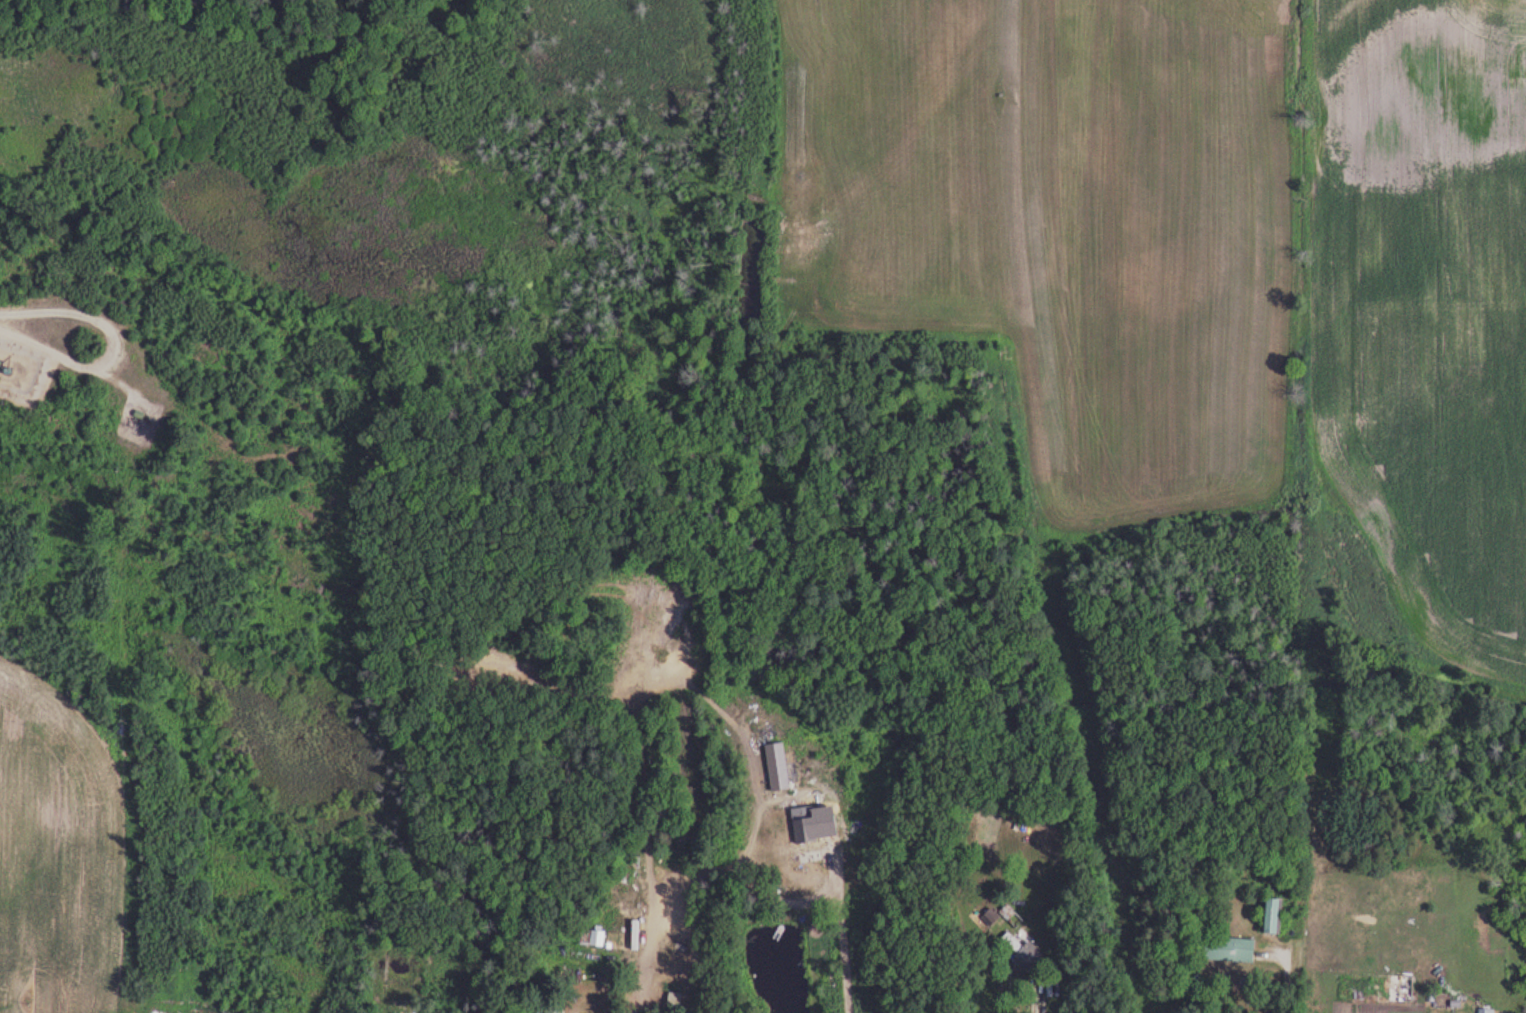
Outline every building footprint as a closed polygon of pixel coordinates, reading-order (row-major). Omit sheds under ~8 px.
[(815,818),(795,818),(795,843),(816,842),(815,818)] [(1280,934),(1280,898),(1266,898),(1266,934),(1280,934)] [(605,946),(606,930),(581,930),(581,946),(605,946)] [(1029,968),(1044,953),(1030,940),(1024,947),(1009,933),(1001,941),(1029,968)] [(1254,963),(1255,940),(1206,937),(1205,960),(1254,963)] [(681,1008),(681,993),(669,993),(669,1008),(681,1008)] [(564,1002),(546,1002),(546,1012),(564,1012),(564,1002)]
